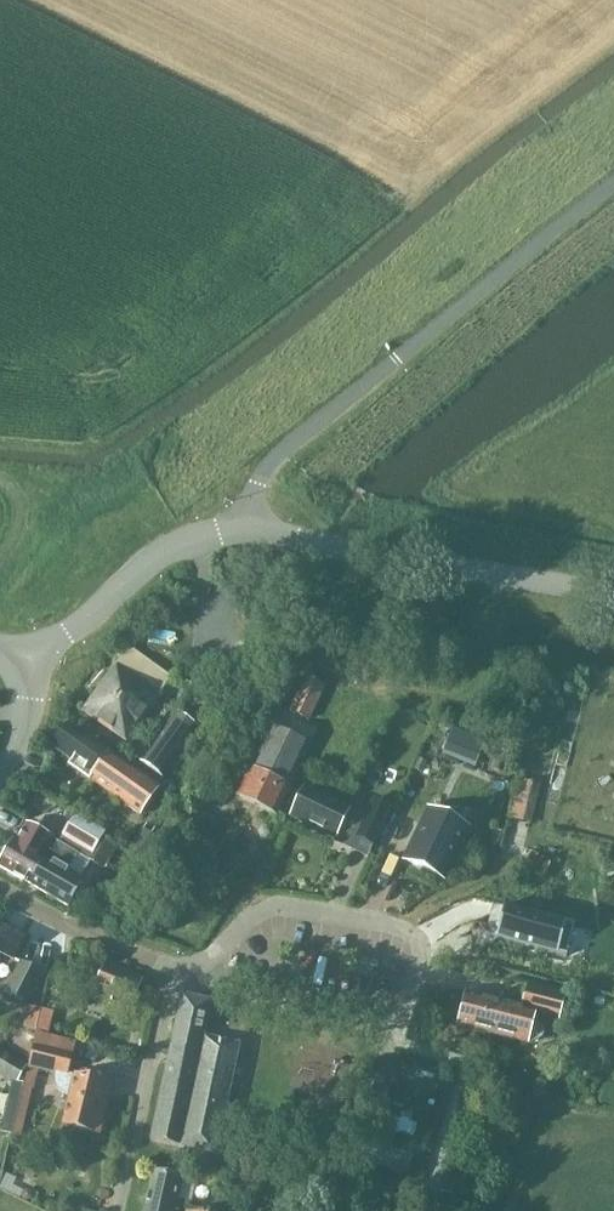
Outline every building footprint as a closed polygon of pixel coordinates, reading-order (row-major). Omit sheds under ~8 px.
[(124,741),(169,678),(127,648),(81,711),(124,741)] [(307,720),(322,687),(305,679),(289,712),(307,720)] [(159,777),(194,725),(173,711),(138,763),(159,777)] [(64,724),(49,746),(91,776),(107,755),(64,724)] [(236,797),(256,807),(276,816),(309,747),(269,728),(236,797)] [(138,817),(149,801),(159,787),(110,750),(107,755),(91,776),(88,780),(138,817)] [(538,786),(517,781),(508,818),(523,822),(524,818),(530,819),(538,786)] [(360,817),(302,789),(289,816),(335,837),(339,829),(369,844),(390,801),(372,792),(360,817)] [(428,809),(398,871),(435,889),(464,827),(428,809)] [(92,864),(97,855),(108,836),(73,816),(57,843),(73,853),(92,864)] [(43,866),(57,843),(43,835),(33,851),(12,839),(0,860),(0,867),(25,882),(37,863),(43,866)] [(110,862),(121,844),(108,836),(97,855),(110,862)] [(73,853),(57,843),(43,866),(37,863),(25,882),(67,906),(82,880),(63,869),(73,853)] [(551,863),(531,851),(520,869),(540,881),(551,863)] [(572,924),(503,907),(495,940),(564,957),(572,924)] [(12,961),(24,937),(0,925),(0,955),(12,961)] [(42,973),(31,968),(21,963),(7,992),(27,1003),(42,973)] [(131,1004),(142,980),(105,963),(89,997),(107,1006),(112,995),(131,1004)] [(520,1008),(510,1006),(465,994),(456,1026),(525,1044),(525,1042),(530,1044),(536,1042),(540,1039),(541,1034),(540,1029),(535,1025),(530,1024),(533,1013),(557,1019),(563,996),(526,986),(520,1008)] [(182,994),(166,1067),(229,1082),(238,1045),(201,1037),(209,1000),(182,994)] [(53,1011),(27,1006),(22,1027),(49,1033),(53,1011)] [(59,1089),(64,1091),(69,1093),(61,1122),(99,1131),(107,1099),(100,1098),(104,1080),(74,1072),(74,1073),(67,1071),(75,1040),(37,1030),(29,1063),(55,1070),(54,1075),(54,1081),(55,1085),(59,1089)] [(0,1050),(0,1076),(16,1084),(26,1065),(0,1050)] [(388,1064),(379,1061),(371,1059),(361,1095),(378,1099),(388,1064)] [(27,1067),(22,1086),(31,1088),(36,1069),(27,1067)] [(215,1146),(229,1082),(166,1067),(149,1140),(179,1147),(181,1138),(215,1146)] [(166,1175),(151,1172),(143,1210),(175,1210),(182,1179),(166,1175)] [(437,1191),(432,1210),(450,1210),(454,1196),(437,1191)]
